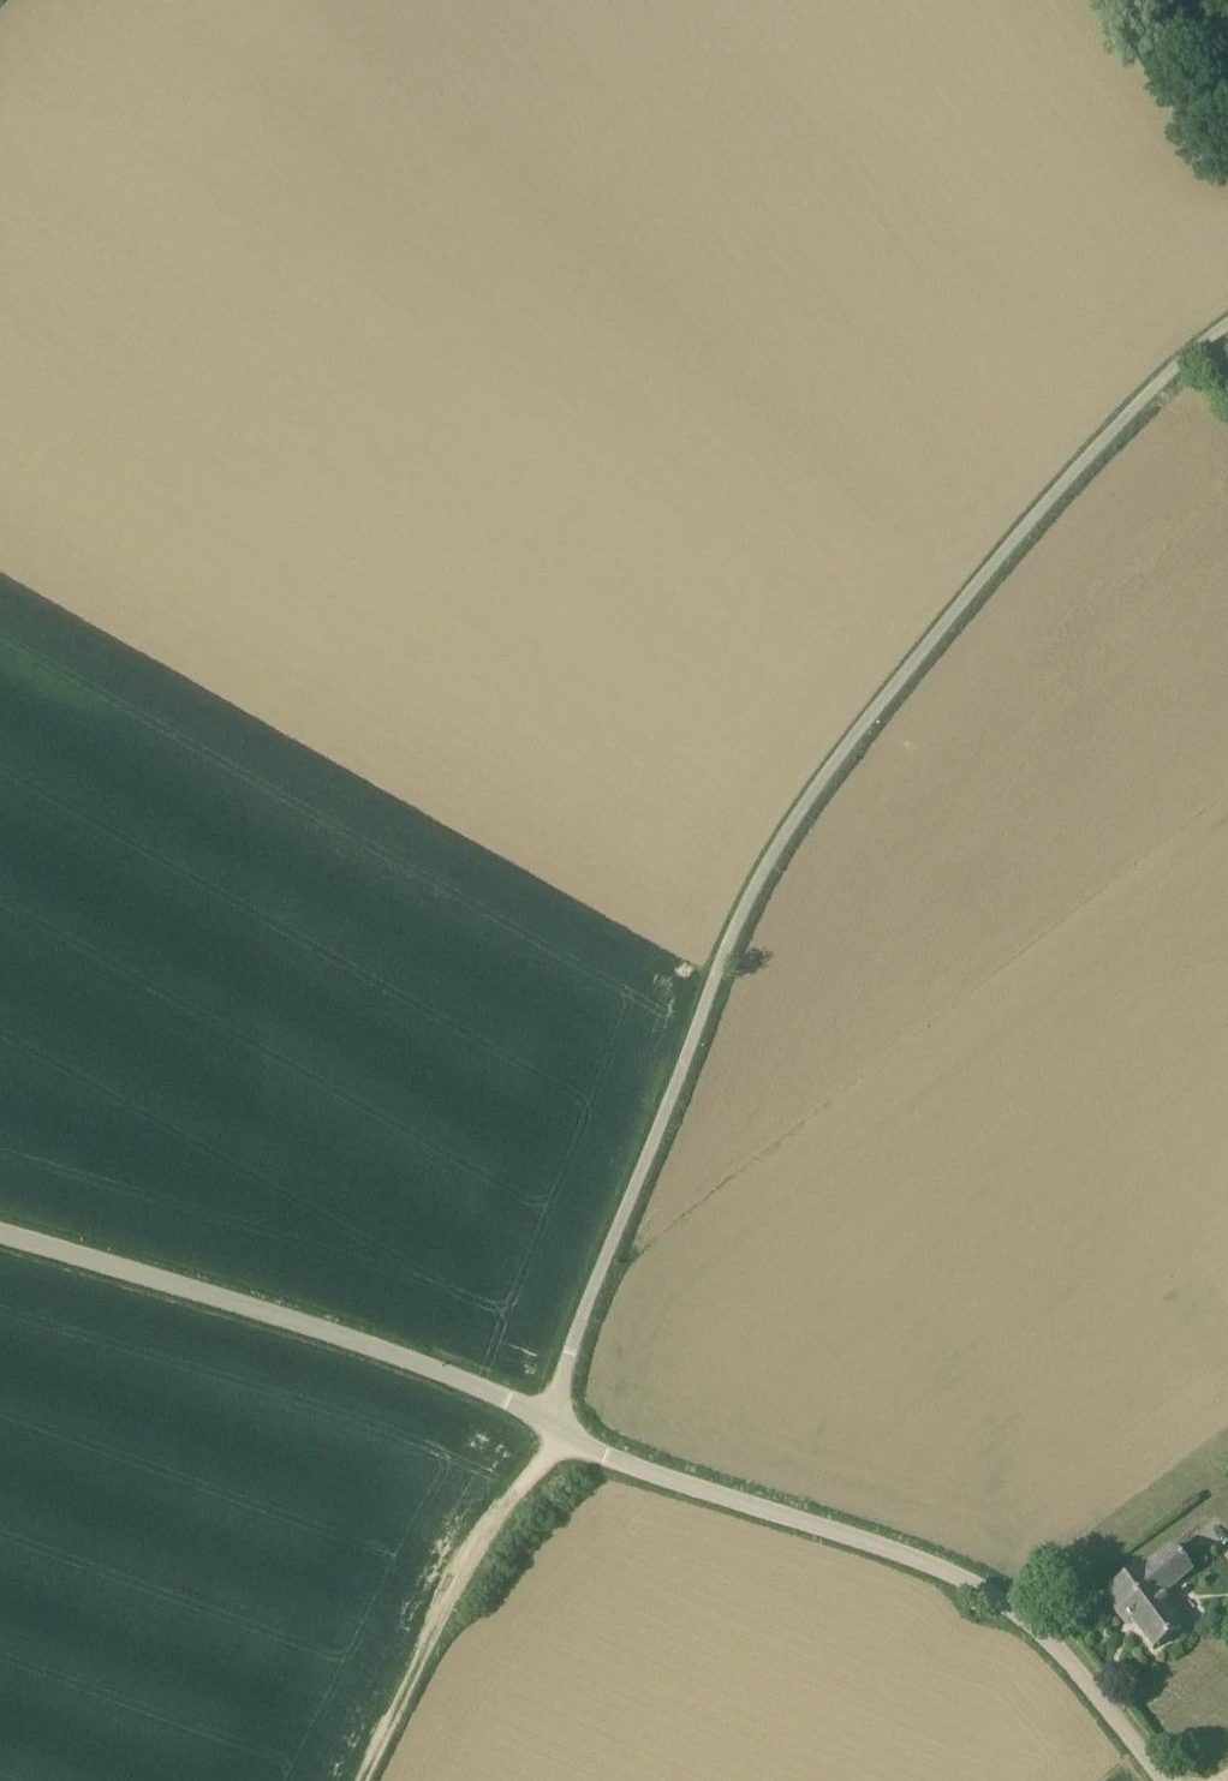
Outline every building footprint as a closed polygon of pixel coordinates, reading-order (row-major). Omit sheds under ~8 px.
[(1161,1588),(1188,1568),(1173,1548),(1146,1568),(1146,1567),(1105,1598),(1121,1619),(1127,1615),(1154,1650),(1188,1623),(1161,1588)]
